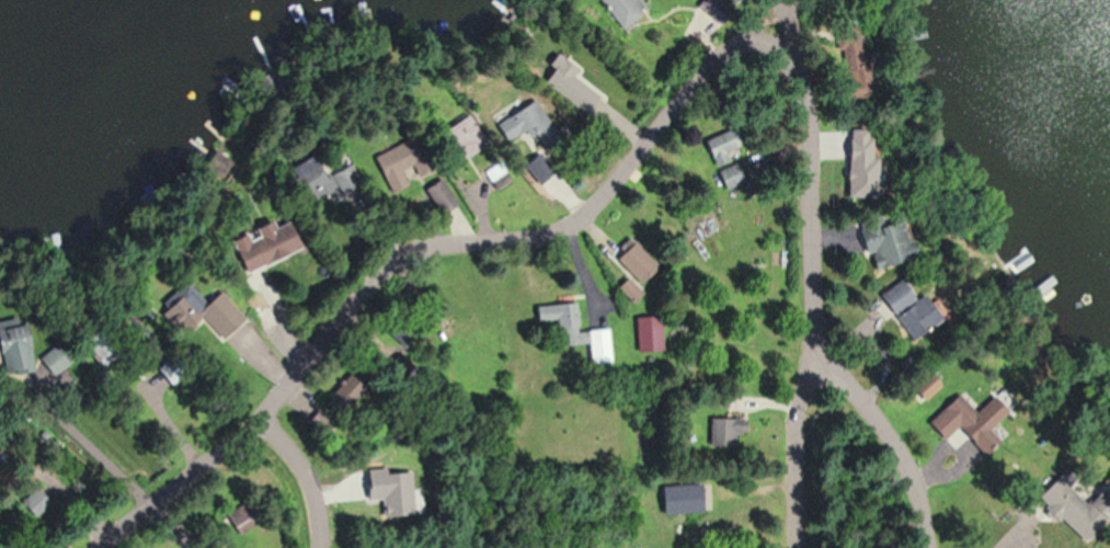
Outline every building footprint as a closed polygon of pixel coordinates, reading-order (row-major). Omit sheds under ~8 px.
[(623,29),(645,10),(637,0),(598,0),(623,29)] [(727,19),(716,0),(703,0),(685,11),(701,36),(727,19)] [(909,40),(928,38),(927,30),(908,32),(909,40)] [(599,95),(573,79),(578,70),(552,54),(535,82),(587,113),(599,95)] [(463,126),(451,127),(453,151),(465,151),(463,126)] [(717,166),(740,154),(731,137),(708,150),(717,166)] [(409,149),(405,143),(389,154),(401,171),(411,165),(419,177),(431,169),(415,145),(409,149)] [(522,164),(537,184),(553,172),(538,152),(522,164)] [(314,200),(333,187),(312,154),(293,167),(314,200)] [(720,172),(724,188),(743,183),(739,167),(720,172)] [(443,213),(457,205),(441,178),(427,186),(443,213)] [(871,227),(869,219),(855,222),(867,268),(907,258),(898,220),(871,227)] [(242,274),(298,250),(286,222),(273,228),(270,221),(227,240),(242,274)] [(616,259),(642,284),(660,265),(634,239),(616,259)] [(618,286),(633,302),(643,292),(628,276),(618,286)] [(184,334),(203,318),(221,339),(245,320),(220,290),(204,303),(186,281),(159,303),(184,334)] [(878,293),(905,340),(934,323),(919,296),(910,302),(898,282),(878,293)] [(557,321),(558,339),(577,339),(576,303),(536,305),(536,321),(557,321)] [(20,323),(0,327),(0,376),(29,371),(20,323)] [(98,352),(112,344),(101,327),(88,335),(98,352)] [(611,363),(611,329),(587,329),(588,363),(611,363)] [(39,356),(46,377),(64,371),(56,350),(39,356)] [(913,394),(921,400),(930,390),(923,383),(913,394)] [(708,448),(734,448),(734,433),(745,433),(745,418),(708,418),(708,448)] [(705,512),(703,486),(661,488),(662,514),(705,512)] [(1099,489),(1079,502),(1071,490),(1058,497),(1051,486),(1046,489),(1076,538),(1109,517),(1109,506),(1099,489)] [(21,502),(37,519),(52,506),(36,488),(21,502)] [(241,535),(257,523),(243,505),(227,517),(241,535)]
